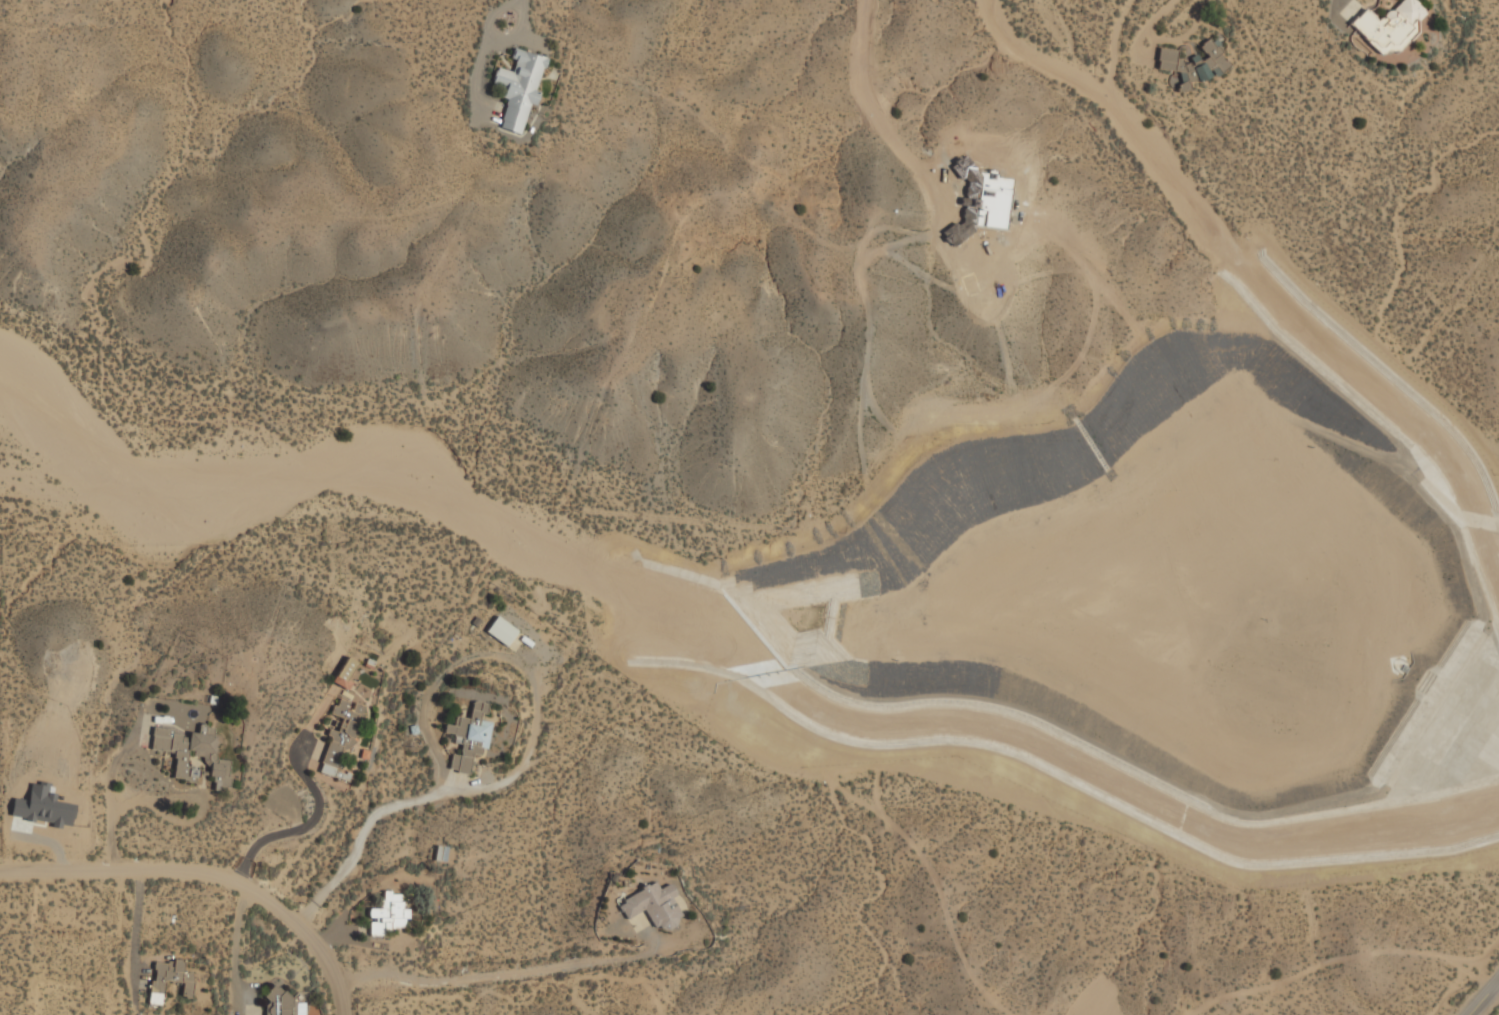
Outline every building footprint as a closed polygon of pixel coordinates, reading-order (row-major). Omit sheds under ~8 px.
[(1382,55),(1390,47),(1396,52),(1420,29),(1414,24),(1428,10),(1418,0),(1400,0),(1379,20),(1366,6),(1350,22),(1382,55)] [(1158,69),(1180,71),(1179,87),(1180,89),(1190,90),(1191,80),(1201,81),(1212,73),(1218,74),(1231,65),(1211,36),(1200,44),(1207,55),(1203,58),(1196,57),(1191,61),(1183,60),(1178,53),(1179,49),(1160,47),(1158,69)] [(548,57),(516,48),(511,69),(497,65),(491,83),(503,86),(500,95),(508,98),(500,128),(521,134),(530,102),(535,104),(548,57)] [(519,630),(498,614),(486,629),(507,645),(519,630)] [(333,683),(348,690),(352,681),(347,679),(356,661),(346,656),(333,683)] [(364,704),(337,696),(332,714),(342,717),(338,730),(332,728),(319,772),(350,781),(353,770),(345,768),(364,704)] [(450,770),(470,773),(473,754),(486,756),(491,719),(485,718),(487,702),(473,700),(471,717),(457,715),(456,724),(446,722),(445,732),(455,733),(454,741),(463,742),(461,754),(452,752),(450,770)] [(154,728),(151,748),(177,752),(173,778),(197,782),(200,767),(187,765),(189,753),(204,755),(203,762),(214,764),(210,788),(228,791),(233,760),(213,757),(217,726),(200,723),(198,732),(190,731),(190,733),(154,728)] [(685,919),(674,898),(678,895),(671,882),(660,887),(656,880),(617,900),(626,919),(647,909),(659,932),(685,919)] [(370,904),(370,935),(386,935),(386,927),(407,927),(407,901),(401,901),(401,891),(380,891),(380,905),(370,904)] [(162,1005),(165,980),(183,982),(182,996),(192,997),(194,972),(183,970),(184,958),(174,957),(173,962),(154,960),(149,1004),(162,1005)] [(294,988),(267,989),(269,1014),(295,1014),(294,988)]
